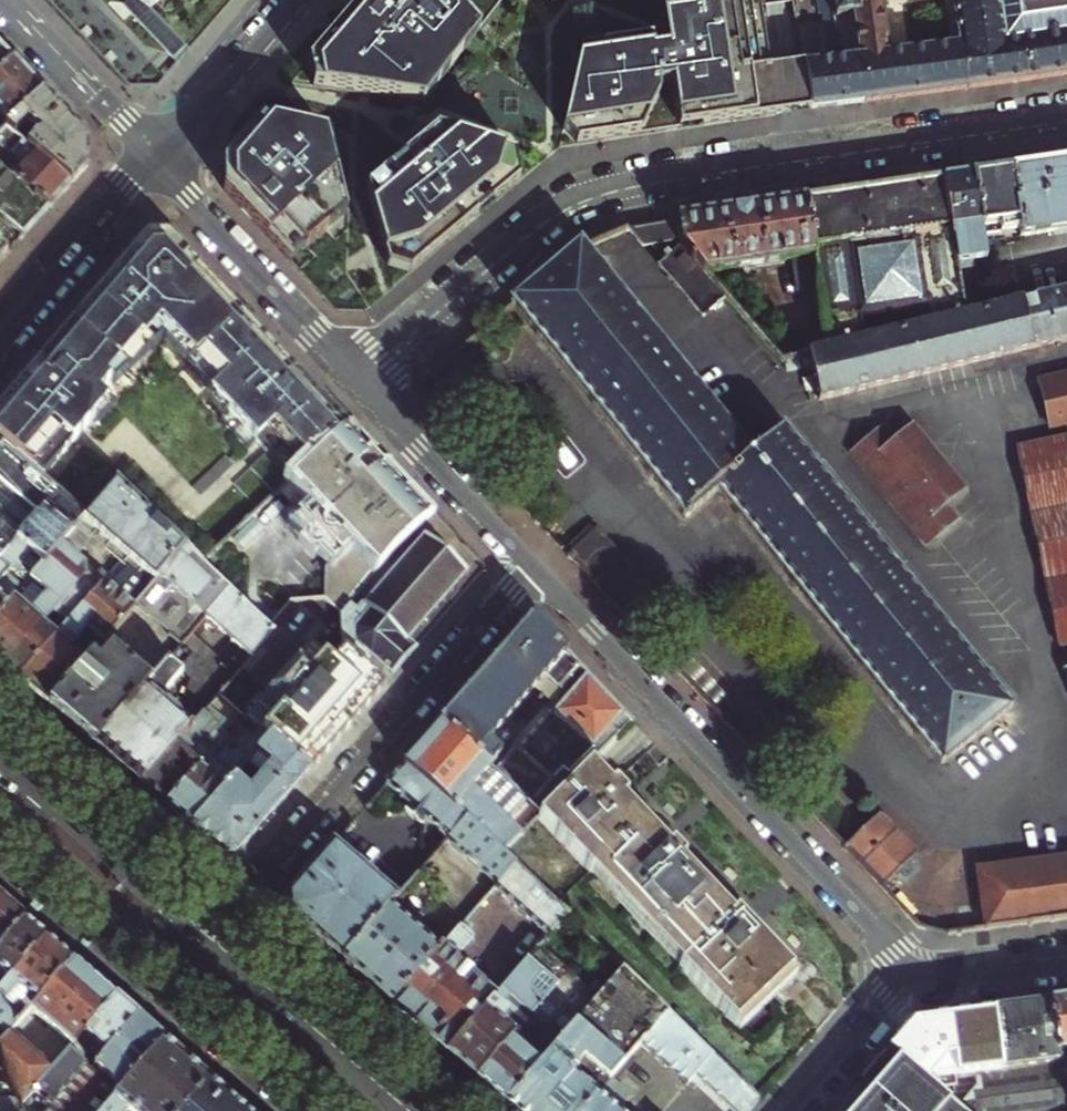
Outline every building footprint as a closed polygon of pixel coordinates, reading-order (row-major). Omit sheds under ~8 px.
[(333,35),(309,63),(313,88),(422,105),(504,0),(363,0),(333,35)] [(758,0),(660,0),(666,42),(581,54),(562,132),(576,146),(699,128),(809,111),(803,70),(802,66),(768,72),(758,0)] [(839,65),(803,70),(809,111),(1066,74),(1066,34),(1007,43),(1001,0),(954,0),(962,48),(889,59),(879,3),(897,0),(830,0),(839,65)] [(1007,43),(1066,34),(1066,0),(1001,0),(1007,43)] [(13,62),(0,48),(0,75),(13,62)] [(13,62),(0,75),(0,137),(9,128),(44,95),(31,81),(13,62)] [(67,119),(44,95),(9,128),(74,182),(83,171),(88,165),(89,141),(67,119)] [(347,227),(326,135),(262,118),(224,162),(224,190),(298,268),(347,227)] [(9,128),(0,137),(0,164),(52,208),(66,191),(74,182),(9,128)] [(514,157),(437,133),(365,191),(387,266),(410,273),(469,224),(518,183),(514,157)] [(1011,170),(1018,219),(1021,236),(1066,229),(1066,161),(1063,162),(1028,167),(1011,170)] [(0,164),(0,214),(27,237),(44,217),(52,208),(0,164)] [(995,172),(973,176),(982,233),(1000,231),(999,222),(1018,219),(1011,170),(995,172)] [(982,233),(973,176),(964,177),(942,180),(955,270),(972,267),(968,238),(983,236),(982,233)] [(839,196),(806,201),(820,289),(829,350),(962,317),(955,270),(942,180),(927,183),(839,196)] [(755,209),(677,221),(680,240),(681,246),(716,286),(744,282),(742,270),(784,264),(783,261),(793,260),(798,292),(820,289),(806,201),(755,209)] [(677,221),(626,229),(641,246),(680,240),(677,221)] [(158,232),(143,233),(27,368),(13,385),(75,443),(97,418),(102,424),(116,408),(102,396),(113,384),(117,388),(165,346),(217,395),(208,403),(253,451),(260,445),(269,454),(251,470),(275,495),(290,482),(353,423),(298,365),(173,231),(158,232)] [(681,246),(677,242),(662,255),(665,258),(657,265),(702,317),(715,305),(718,308),(721,305),(719,302),(725,297),(716,286),(681,246)] [(12,254),(0,244),(0,269),(12,254)] [(759,464),(750,454),(581,245),(511,303),(689,521),(723,494),(759,464)] [(808,355),(819,400),(1066,339),(1066,290),(962,317),(829,350),(808,355)] [(1041,381),(1052,428),(1066,425),(1066,375),(1041,381)] [(0,401),(0,449),(5,443),(45,478),(75,443),(13,385),(0,401)] [(356,427),(353,423),(290,482),(310,507),(292,527),(327,564),(321,570),(322,598),(340,614),(349,604),(391,553),(436,512),(390,464),(381,454),(376,450),(370,447),(363,445),(351,431),(356,427)] [(883,427),(854,451),(928,543),(957,519),(945,505),(964,489),(913,426),(894,441),(883,427)] [(1009,707),(782,428),(750,454),(759,464),(723,494),(942,763),(1009,707)] [(1058,646),(1066,644),(1066,437),(1017,447),(1058,646)] [(20,540),(46,563),(71,534),(88,515),(45,478),(5,443),(0,449),(0,562),(20,540)] [(154,485),(133,463),(131,466),(152,488),(154,485)] [(222,464),(188,495),(197,504),(230,472),(222,464)] [(187,550),(116,482),(88,515),(71,534),(86,548),(90,544),(103,555),(115,544),(128,556),(157,583),(187,550)] [(598,529),(569,555),(625,614),(646,637),(674,611),(598,529)] [(346,648),(387,684),(418,649),(409,641),(421,628),(423,629),(425,626),(423,625),(435,612),(437,614),(439,611),(437,609),(450,593),(453,595),(455,592),(453,590),(466,575),(468,577),(471,574),(469,573),(471,570),(468,568),(466,570),(453,559),(426,536),(428,534),(426,532),(424,535),(422,533),(420,535),(422,537),(409,552),(407,550),(405,553),(407,555),(394,569),(392,567),(389,570),(392,572),(379,586),(377,585),(374,587),(377,589),(365,603),(363,601),(356,609),(349,604),(340,614),(344,647),(346,648)] [(71,534),(46,563),(0,616),(0,664),(16,678),(42,700),(48,706),(114,632),(137,607),(157,583),(128,556),(94,596),(81,585),(88,577),(86,565),(84,563),(92,553),(86,548),(71,534)] [(46,563),(20,540),(0,562),(0,616),(46,563)] [(157,583),(137,607),(182,646),(206,619),(231,592),(207,569),(201,563),(187,550),(157,583)] [(210,555),(201,563),(207,569),(216,560),(210,555)] [(268,627),(231,592),(206,619),(252,659),(274,633),(268,627)] [(560,642),(542,623),(534,623),(498,663),(444,723),(493,767),(504,755),(491,744),(516,715),(552,673),(566,685),(582,666),(570,653),(560,642)] [(126,643),(114,632),(48,706),(76,730),(94,746),(144,689),(115,664),(127,650),(123,647),(126,643)] [(271,737),(310,771),(351,725),(387,684),(346,648),(336,660),(313,641),(248,716),(261,728),(271,737)] [(1058,658),(1066,677),(1066,653),(1058,658)] [(188,666),(174,655),(144,689),(94,746),(121,769),(140,786),(192,727),(177,714),(182,697),(180,675),(188,666)] [(599,683),(582,666),(566,685),(572,690),(575,693),(557,714),(596,749),(573,772),(571,770),(565,770),(554,781),(519,748),(498,772),(542,811),(590,764),(634,720),(599,683)] [(566,685),(552,673),(516,715),(536,732),(572,690),(566,685)] [(205,712),(192,727),(140,786),(156,800),(165,807),(213,752),(210,749),(209,745),(204,739),(212,730),(212,727),(216,722),(205,712)] [(493,767),(444,723),(426,744),(408,764),(465,819),(487,797),(523,830),(537,816),(542,811),(498,772),(493,767)] [(239,753),(224,741),(213,752),(165,807),(179,819),(190,829),(271,737),(261,728),(239,753)] [(271,737),(190,829),(211,847),(220,855),(237,854),(296,786),(310,771),(271,737)] [(465,819),(408,764),(389,784),(410,805),(405,810),(421,825),(426,820),(448,841),(466,820),(465,819)] [(610,785),(590,764),(542,811),(537,816),(738,1031),(796,976),(753,931),(755,928),(748,920),(741,913),(739,916),(736,912),(732,916),(680,860),(684,857),(678,850),(671,843),(668,846),(623,798),(626,795),(620,788),(614,781),(610,785)] [(523,830),(487,797),(465,819),(466,820),(500,853),(523,830)] [(881,811),(843,847),(882,887),(917,854),(881,816),(883,813),(881,811)] [(500,853),(466,820),(448,841),(398,899),(343,961),(366,982),(392,1005),(438,952),(401,919),(404,915),(415,913),(465,856),(497,885),(513,866),(500,853)] [(398,899),(336,844),(311,872),(288,897),(288,913),(343,961),(398,899)] [(986,929),(1066,918),(1066,858),(978,869),(986,929)] [(566,917),(513,866),(497,885),(495,888),(549,936),(566,917)] [(0,901),(0,949),(24,922),(3,904),(0,901)] [(467,931),(467,919),(438,952),(392,1005),(422,1031),(446,1052),(496,995),(455,959),(474,937),(467,931)] [(24,922),(0,949),(0,991),(44,940),(35,932),(24,922)] [(44,940),(0,991),(0,1045),(8,1036),(30,1011),(71,963),(57,951),(44,940)] [(463,1067),(476,1079),(516,1033),(530,1018),(569,973),(539,947),(496,995),(446,1052),(463,1067)] [(93,982),(71,963),(30,1011),(73,1048),(113,1000),(93,982)] [(596,1096),(583,1085),(586,1081),(572,1069),(582,1057),(601,1048),(622,1066),(630,1057),(638,1048),(668,1015),(622,971),(598,999),(559,1044),(506,1105),(513,1110),(583,1110),(596,1096)] [(598,999),(569,973),(530,1018),(545,1031),(559,1044),(598,999)] [(125,1010),(113,1000),(73,1048),(71,1049),(94,1069),(136,1020),(125,1010)] [(1053,1004),(1066,1110),(1066,1002),(1053,1004)] [(1053,1004),(998,1011),(1006,1071),(980,1075),(980,1087),(961,1110),(962,1110),(1066,1110),(1053,1004)] [(903,1034),(890,1049),(961,1110),(980,1087),(980,1075),(1006,1071),(998,1011),(978,1014),(913,1023),(903,1034)] [(668,1015),(638,1048),(682,1091),(690,1082),(712,1057),(668,1015)] [(136,1020),(94,1069),(71,1049),(51,1073),(20,1108),(21,1110),(104,1110),(121,1092),(105,1078),(147,1029),(142,1025),(136,1020)] [(154,1035),(147,1029),(105,1078),(121,1092),(163,1043),(154,1035)] [(559,1044),(545,1031),(542,1031),(538,1033),(536,1035),(534,1039),(535,1044),(532,1047),(516,1033),(476,1079),(492,1093),(506,1105),(559,1044)] [(0,1045),(0,1052),(18,1101),(20,1108),(51,1073),(8,1036),(0,1045)] [(163,1043),(121,1092),(104,1110),(185,1110),(209,1084),(187,1064),(163,1043)] [(890,1049),(875,1066),(861,1083),(873,1093),(894,1110),(962,1110),(961,1110),(890,1049)] [(583,1110),(619,1110),(630,1099),(613,1085),(634,1061),(630,1057),(622,1066),(596,1096),(583,1110)] [(712,1057),(690,1082),(721,1110),(748,1110),(757,1100),(712,1057)] [(234,1105),(209,1084),(185,1110),(241,1110),(234,1105)] [(873,1093),(857,1110),(894,1110),(873,1093)] [(20,1108),(18,1101),(0,1100),(0,1110),(21,1110),(20,1108)]
